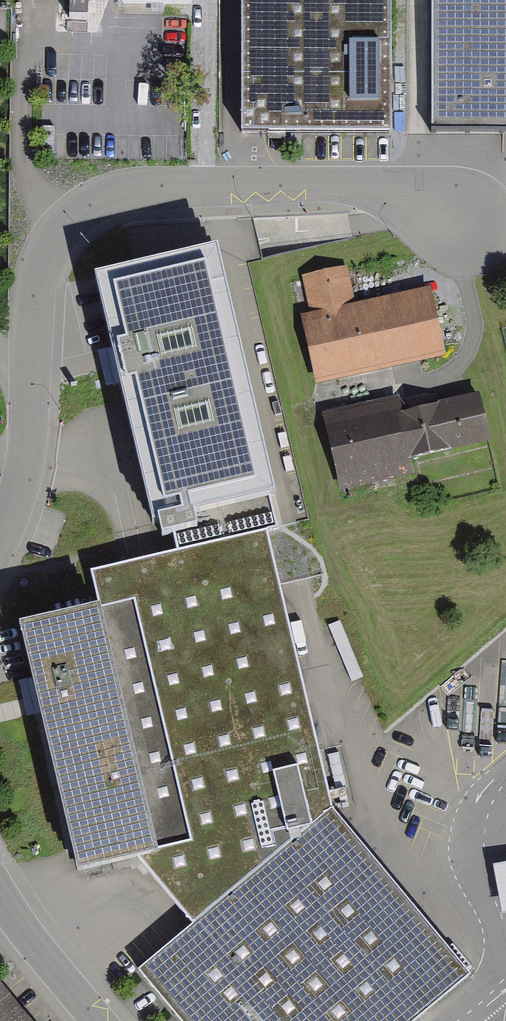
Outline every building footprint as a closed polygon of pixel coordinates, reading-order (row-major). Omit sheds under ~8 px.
[(69,13),(88,14),(88,0),(70,0),(69,13)] [(241,133),(392,133),(392,0),(241,0),(241,133)] [(431,132),(505,133),(505,0),(432,0),(431,132)] [(395,80),(395,102),(407,102),(408,80),(395,80)] [(216,229),(99,255),(156,507),(163,506),(165,517),(175,515),(182,542),(276,521),(267,485),(274,483),(216,229)] [(308,310),(302,312),(317,381),(447,352),(432,284),(354,301),(345,262),(300,272),(308,310)] [(480,396),(402,414),(412,457),(490,440),(480,396)] [(412,457),(402,414),(398,397),(325,414),(342,488),(415,471),(412,457)] [(100,605),(159,850),(139,855),(191,916),(137,964),(182,1020),(406,1020),(474,967),(334,802),(263,525),(89,565),(100,605)] [(100,605),(22,624),(81,869),(139,855),(159,850),(100,605)] [(505,904),(505,853),(497,854),(501,904),(505,904)] [(0,969),(0,1020),(42,1020),(0,969)]
